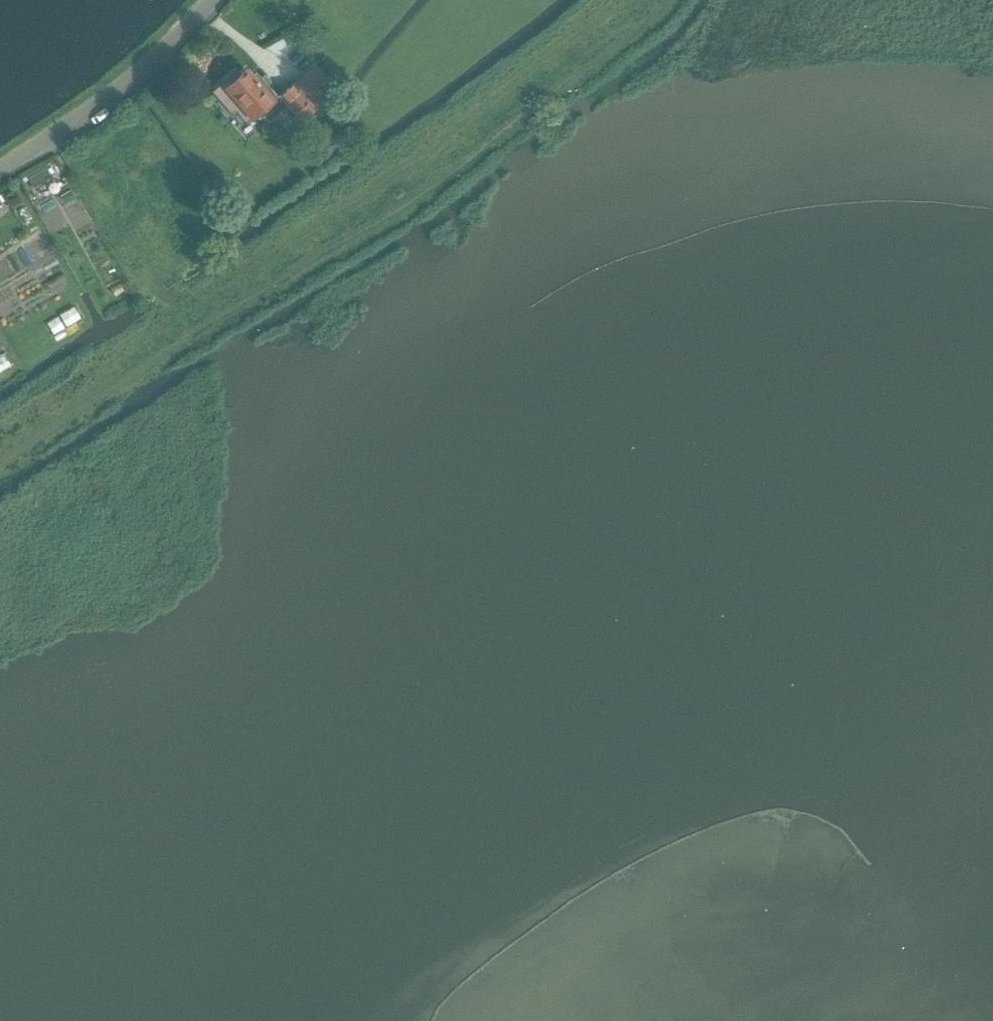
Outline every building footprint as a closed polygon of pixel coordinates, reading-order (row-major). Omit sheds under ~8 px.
[(223,82),(212,92),(233,116),(236,113),(245,124),(259,112),(267,121),(281,109),(280,107),(285,103),(300,121),(307,115),(327,98),(319,89),(327,82),(314,67),(306,74),(293,86),(291,84),(279,94),(276,97),(273,94),(270,91),(255,73),(250,77),(245,70),(237,77),(235,75),(231,75),(223,82)] [(30,176),(26,177),(29,183),(33,189),(51,178),(48,173),(44,167),(30,176)] [(17,197),(6,203),(10,209),(20,203),(17,197)]
